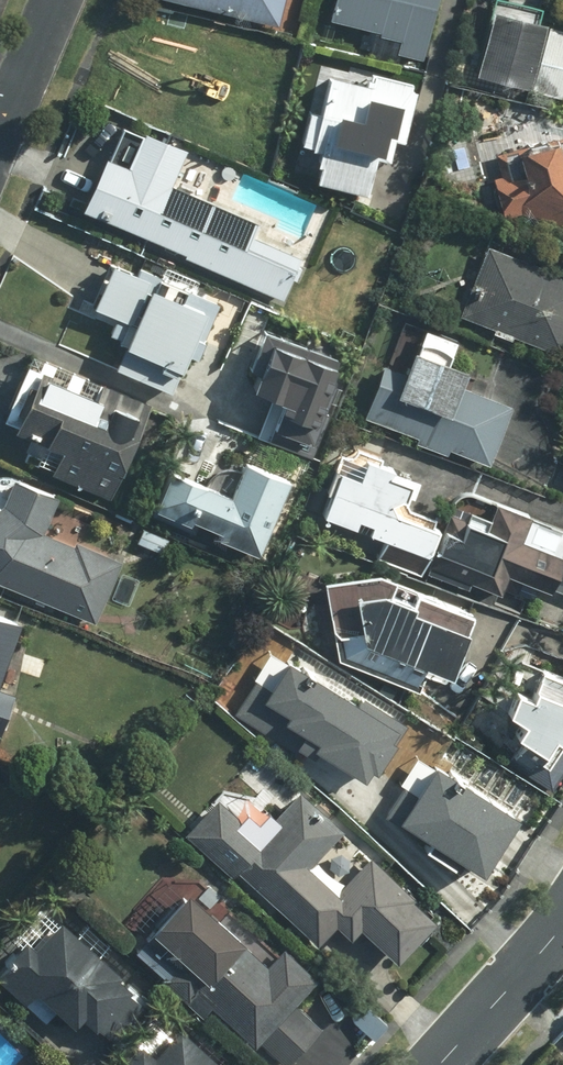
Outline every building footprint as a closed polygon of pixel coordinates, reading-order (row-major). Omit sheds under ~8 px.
[(286,21),(291,0),(202,0),(286,21)] [(395,44),(432,53),(445,0),(342,0),(339,13),(399,27),(395,44)] [(503,5),(488,71),(562,89),(562,19),(503,5)] [(386,80),(342,70),(334,104),(318,100),(310,135),(337,142),(328,178),(375,189),(391,124),(413,130),(423,90),(416,88),(419,75),(389,68),(386,80)] [(155,127),(139,163),(114,151),(90,203),(287,293),(304,256),(254,232),(261,217),(177,179),(193,144),(155,127)] [(501,150),(509,175),(500,177),(512,217),(562,214),(562,132),(501,150)] [(497,241),(471,317),(562,349),(562,264),(497,241)] [(101,302),(124,312),(117,329),(138,338),(126,366),(178,388),(199,340),(208,344),(226,301),(121,256),(101,302)] [(480,356),(426,337),(415,369),(389,360),(371,412),(424,431),(421,440),(452,451),(455,443),(498,459),(519,398),(471,381),(480,356)] [(11,411),(43,426),(31,451),(115,491),(158,400),(43,345),(11,411)] [(308,450),(340,362),(291,345),(259,433),(308,450)] [(446,519),(404,504),(417,469),(354,447),(332,510),(436,546),(446,519)] [(301,474),(256,455),(242,488),(180,462),(161,507),(268,552),(301,474)] [(53,522),(66,489),(23,474),(14,495),(0,505),(0,572),(99,617),(127,556),(53,522)] [(459,509),(438,567),(502,589),(511,563),(558,580),(556,584),(562,586),(562,519),(505,499),(496,523),(459,509)] [(397,562),(331,576),(348,654),(426,681),(436,652),(465,662),(483,610),(401,581),(397,562)] [(6,730),(20,692),(3,686),(28,618),(0,608),(0,728),(6,730)] [(255,671),(234,705),(324,760),(330,751),(370,775),(407,716),(365,690),(360,699),(288,655),(272,682),(255,671)] [(562,733),(562,668),(555,665),(546,690),(532,684),(524,703),(540,709),(539,712),(532,725),(559,740),(562,733)] [(422,750),(384,813),(480,870),(518,808),(422,750)] [(313,864),(348,826),(307,789),(283,815),(274,807),(263,819),(253,810),(248,815),(225,795),(192,830),(237,871),(244,864),(324,938),(343,917),(359,932),(369,920),(408,955),(448,912),(380,849),(342,891),(313,864)] [(293,942),(273,963),(255,948),(249,941),(256,934),(200,884),(141,949),(210,1011),(218,1002),(229,1012),(222,1020),(255,1049),(264,1039),(289,1061),(324,1023),(299,1000),(325,971),(293,942)] [(36,932),(0,973),(50,1017),(66,1000),(87,1018),(95,1010),(121,1033),(154,995),(128,972),(134,966),(71,912),(46,940),(36,932)] [(190,1020),(165,1048),(150,1035),(124,1064),(241,1064),(190,1020)]
